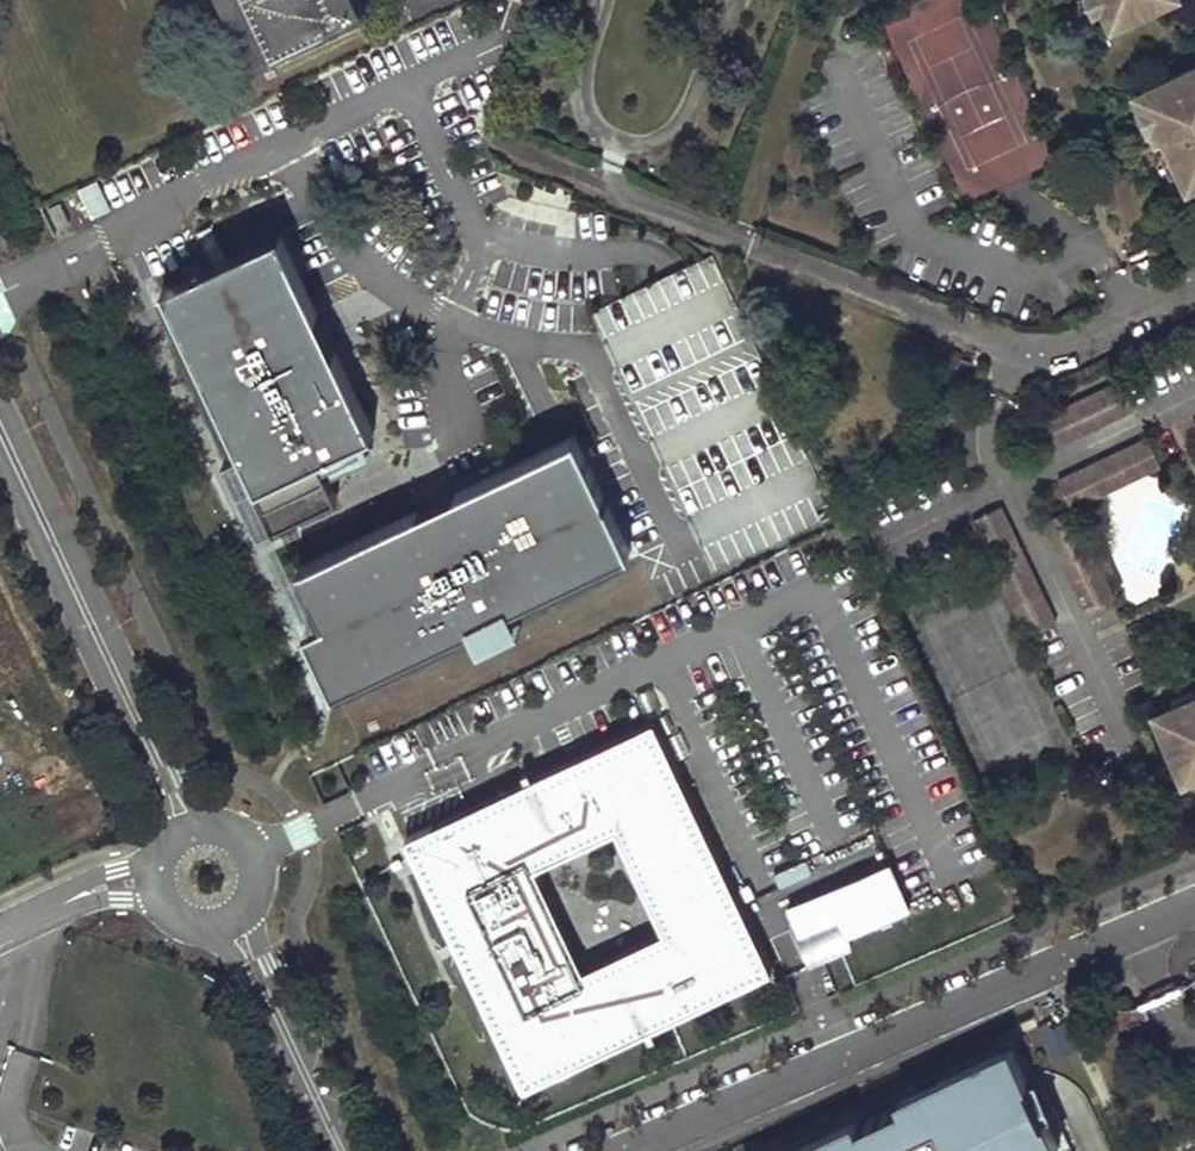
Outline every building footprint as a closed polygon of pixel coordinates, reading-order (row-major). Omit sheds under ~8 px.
[(258,71),(370,18),(361,0),(224,0),(258,71)] [(1114,25),(1168,0),(1102,0),(1114,25)] [(1152,130),(1158,143),(1164,140),(1188,190),(1194,186),(1194,67),(1136,94),(1141,106),(1147,103),(1158,127),(1152,130)] [(1147,103),(1141,106),(1152,130),(1158,127),(1147,103)] [(91,216),(110,208),(97,178),(78,187),(91,216)] [(60,201),(48,207),(58,228),(70,222),(60,201)] [(215,260),(162,285),(242,456),(226,463),(258,531),(336,495),(318,456),(372,431),(278,230),(215,260)] [(600,306),(610,334),(646,321),(636,293),(600,306)] [(1045,452),(1133,410),(1120,381),(1031,423),(1045,452)] [(305,628),(333,689),(630,550),(575,434),(562,440),(299,565),(324,620),(305,628)] [(1072,508),(1161,466),(1147,437),(1058,480),(1072,508)] [(1027,636),(1056,622),(1001,507),(972,520),(1027,636)] [(1160,714),(1186,776),(1194,773),(1194,699),(1160,714)] [(653,720),(405,838),(524,1087),(772,970),(653,720)] [(839,917),(797,937),(809,964),(852,944),(839,917)] [(1194,976),(1187,983),(1189,986),(1194,984),(1194,975),(1194,976)] [(1143,1002),(1133,1006),(1124,1007),(1118,1006),(1114,1014),(1120,1028),(1149,1016),(1143,1002)] [(1047,1116),(1044,1117),(1027,1079),(1029,1079),(1014,1047),(900,1100),(901,1103),(859,1123),(858,1120),(793,1150),(1054,1150),(1062,1147),(1047,1116)]
